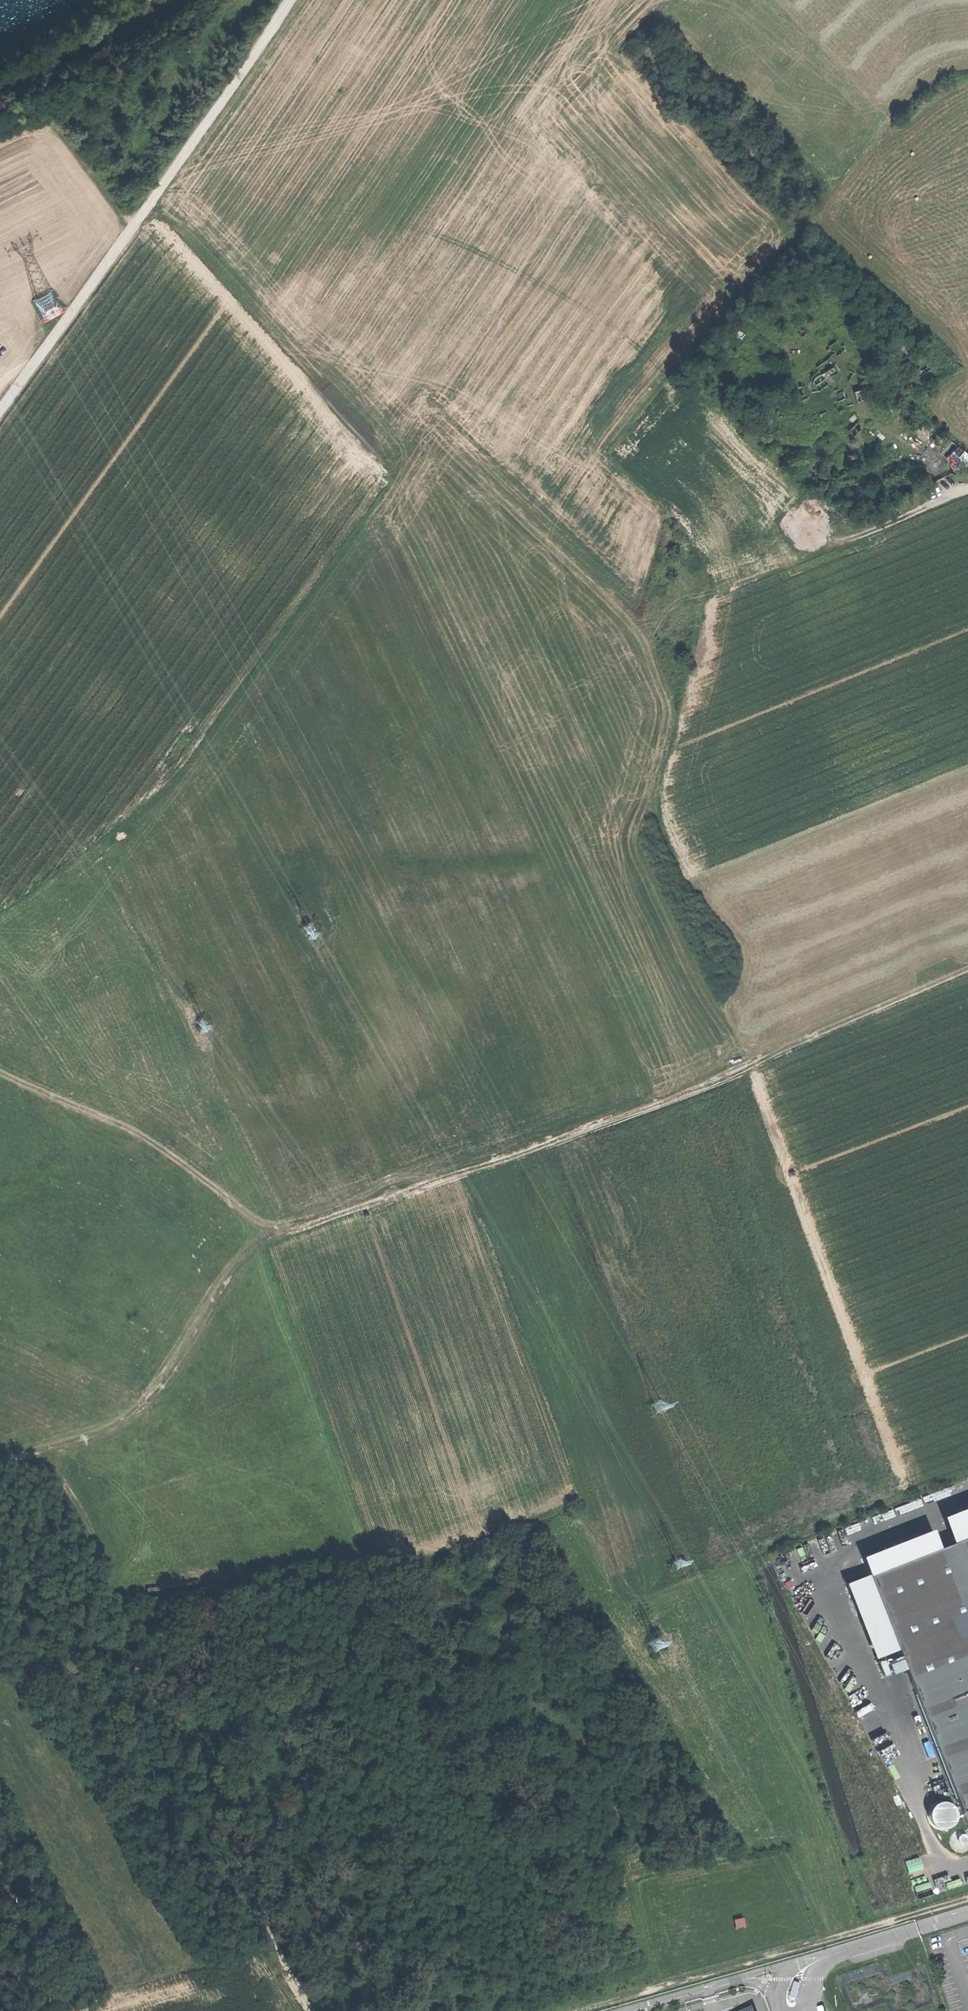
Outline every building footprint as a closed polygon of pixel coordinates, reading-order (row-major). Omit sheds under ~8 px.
[(966,1823),(967,1823),(967,1537),(870,1576),(966,1823)] [(960,1831),(954,1838),(954,1846),(960,1852),(967,1852),(967,1831),(960,1831)] [(789,1997),(796,1999),(801,1984),(794,1982),(789,1997)]
